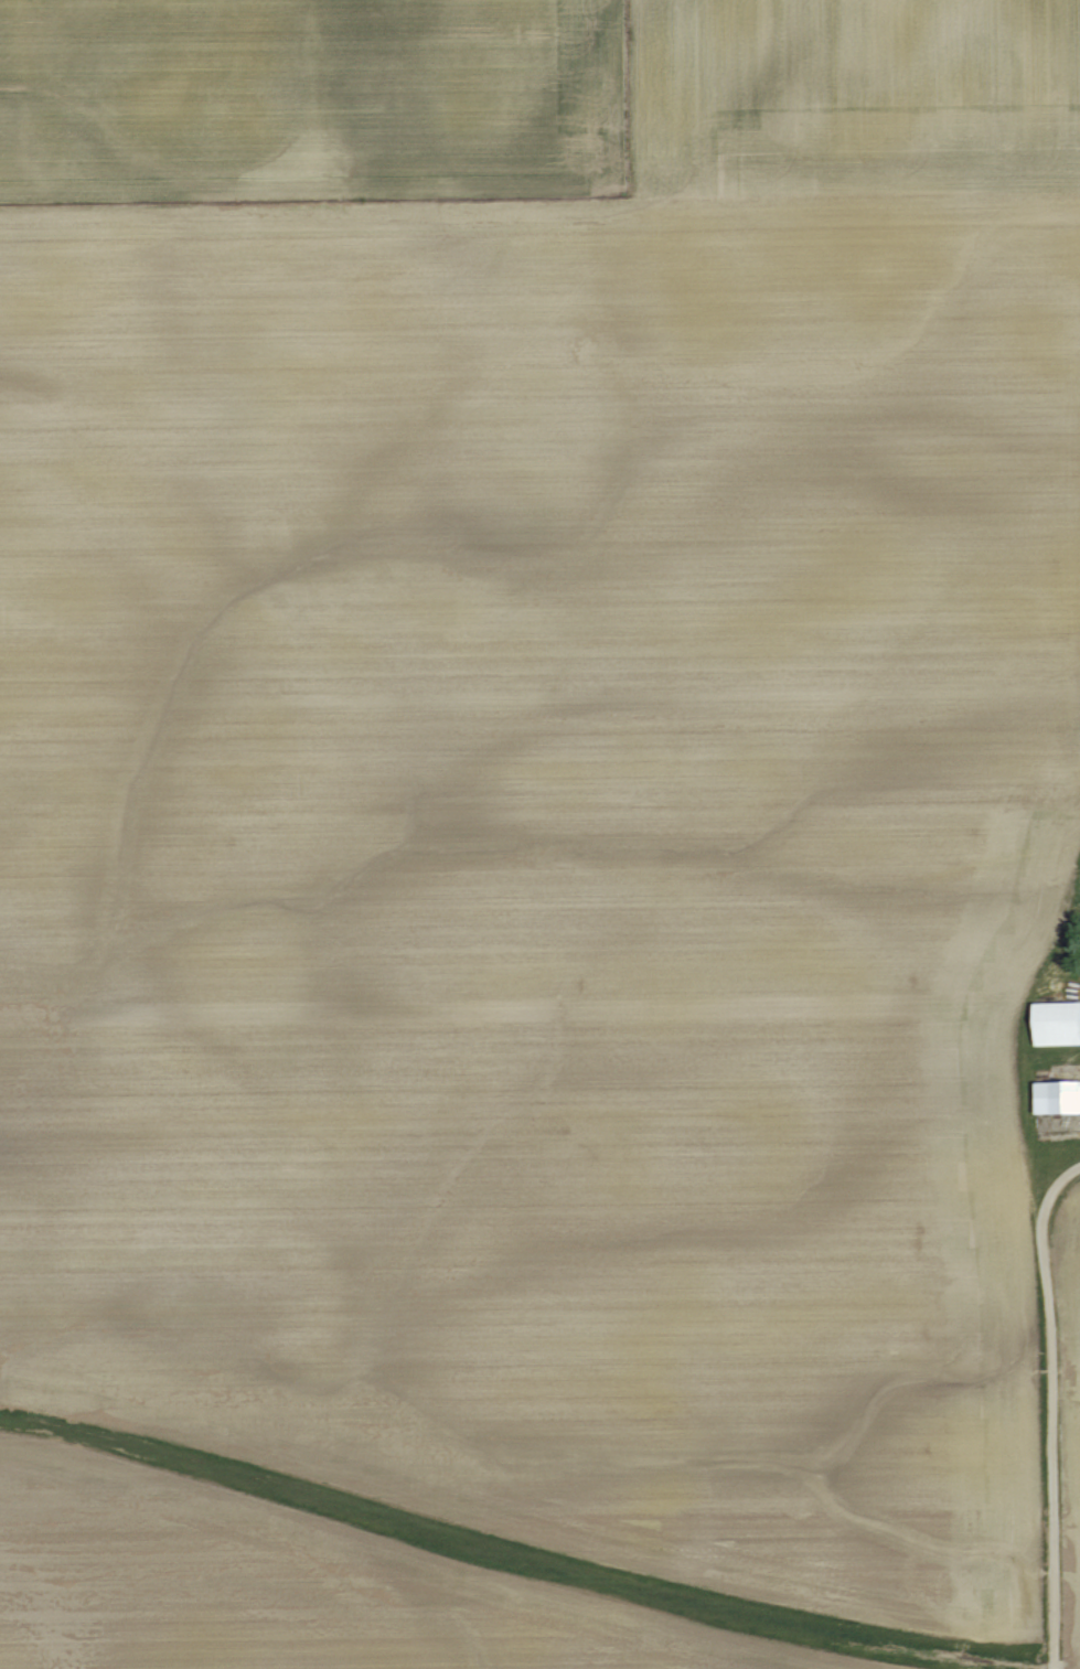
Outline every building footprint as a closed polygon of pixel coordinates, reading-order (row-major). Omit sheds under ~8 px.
[(1026,1045),(1077,1044),(1076,998),(1025,999),(1026,1045)] [(1029,1082),(1079,1082),(1079,1112),(1029,1113),(1029,1082)]
